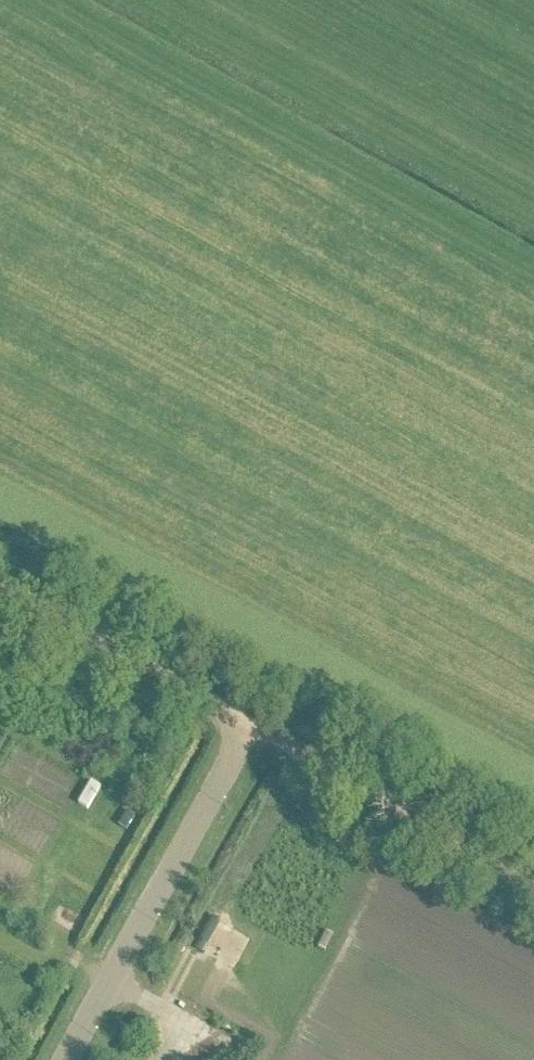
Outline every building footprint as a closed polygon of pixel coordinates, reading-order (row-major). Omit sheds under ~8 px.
[(101,789),(92,783),(79,805),(88,811),(101,789)]
